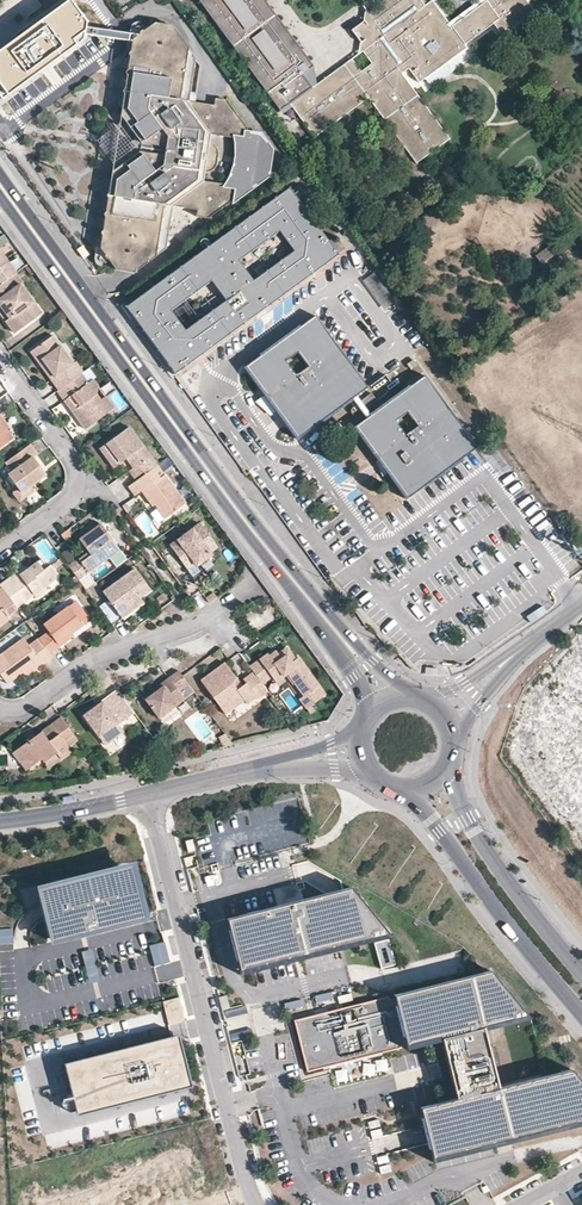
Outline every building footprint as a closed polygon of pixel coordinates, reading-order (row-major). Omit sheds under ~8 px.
[(290,103),(297,98),(308,91),(311,88),(302,74),(314,66),(265,0),(199,0),(280,110),(290,103)] [(432,0),(431,0),(425,5),(421,0),(378,0),(380,3),(368,12),(370,15),(352,28),(366,48),(363,49),(373,63),(363,71),(352,57),(316,84),(311,88),(308,91),(297,98),(290,103),(300,118),(304,122),(314,137),(331,125),(360,103),(367,98),(385,123),(413,161),(415,163),(449,138),(448,138),(416,94),(408,83),(402,74),(408,69),(418,83),(460,52),(454,45),(461,40),(464,44),(492,22),(501,34),(528,13),(533,9),(526,0),(483,0),(451,25),(432,0)] [(191,96),(194,81),(197,60),(191,52),(171,25),(155,22),(133,39),(127,69),(126,81),(121,109),(120,115),(140,140),(138,152),(130,158),(110,172),(105,200),(101,223),(98,246),(114,270),(127,271),(133,272),(164,249),(166,242),(170,219),(171,213),(172,206),(197,210),(196,217),(206,218),(209,216),(235,197),(237,187),(226,186),(203,181),(204,173),(206,173),(209,171),(212,169),(214,166),(216,163),(217,160),(217,157),(217,154),(216,151),(214,148),(211,145),(209,144),(210,134),(237,138),(237,144),(238,149),(237,153),(237,158),(236,163),(235,167),(233,172),(231,176),(229,180),(242,182),(240,193),(265,175),(272,150),(259,137),(246,134),(247,130),(226,101),(216,99),(215,106),(190,102),(191,96)] [(464,44),(461,40),(454,45),(460,52),(466,47),(464,44)] [(302,74),(311,88),(316,84),(314,66),(302,74)] [(112,162),(135,146),(121,126),(118,123),(113,127),(96,140),(112,162)] [(242,182),(229,180),(226,186),(237,187),(235,197),(240,193),(242,182)] [(339,259),(289,191),(127,311),(176,377),(339,259)] [(12,277),(18,273),(19,272),(0,246),(0,285),(12,277)] [(23,284),(25,283),(18,273),(12,277),(19,287),(23,284)] [(1,301),(12,316),(8,320),(16,331),(36,318),(28,306),(35,301),(23,284),(19,287),(12,277),(0,285),(0,301),(1,301)] [(12,316),(1,301),(0,301),(0,308),(8,320),(12,316)] [(36,318),(43,313),(35,301),(28,306),(36,318)] [(299,440),(332,415),(356,397),(368,388),(332,340),(317,319),(281,346),(266,357),(251,367),(247,370),(272,404),(283,419),(299,440)] [(40,362),(44,359),(57,376),(53,379),(60,389),(82,373),(84,372),(77,361),(75,363),(54,336),(33,352),(40,362)] [(53,379),(57,376),(44,359),(40,362),(53,379)] [(84,372),(82,373),(89,383),(94,379),(98,376),(91,367),(84,372)] [(110,412),(102,401),(98,395),(99,385),(94,379),(89,383),(82,373),(60,389),(58,391),(68,404),(74,405),(83,417),(79,420),(86,429),(110,412)] [(424,378),(395,400),(382,409),(373,416),(359,426),(354,429),(405,499),(409,496),(430,481),(457,462),(470,452),(475,448),(471,442),(461,429),(441,402),(424,378)] [(110,412),(115,408),(107,397),(102,401),(110,412)] [(11,427),(0,413),(0,414),(0,419),(8,429),(11,427)] [(8,429),(0,419),(0,448),(14,438),(8,429)] [(115,468),(126,460),(129,458),(135,467),(132,469),(129,471),(137,481),(154,470),(158,466),(130,427),(101,449),(115,468)] [(33,485),(41,479),(37,473),(43,469),(35,457),(38,455),(31,444),(6,462),(13,472),(9,475),(19,490),(22,493),(33,485)] [(132,469),(135,467),(129,458),(126,460),(132,469)] [(47,474),(43,469),(37,473),(41,479),(47,474)] [(141,491),(152,507),(155,505),(166,519),(186,506),(165,475),(161,479),(154,470),(137,481),(129,487),(135,495),(141,491)] [(37,491),(33,485),(22,493),(19,490),(15,493),(21,502),(37,491)] [(155,505),(152,507),(163,522),(166,519),(155,505)] [(86,549),(90,547),(93,551),(85,557),(80,560),(79,559),(70,566),(79,579),(109,557),(106,553),(118,545),(102,524),(80,540),(86,549)] [(217,548),(200,524),(170,547),(187,570),(217,548)] [(121,550),(118,545),(106,553),(109,557),(110,558),(121,550)] [(82,553),(85,557),(93,551),(90,547),(86,549),(82,553)] [(43,561),(29,570),(12,581),(10,578),(0,585),(0,586),(7,595),(18,610),(35,598),(37,600),(46,594),(49,597),(58,590),(53,583),(56,582),(58,573),(52,565),(48,568),(43,561)] [(10,578),(12,581),(29,570),(27,566),(10,578)] [(136,569),(109,590),(118,601),(112,605),(119,614),(141,597),(151,590),(136,569)] [(9,619),(8,617),(18,610),(7,595),(0,586),(0,626),(9,619)] [(109,590),(104,593),(112,605),(118,601),(109,590)] [(121,617),(122,619),(146,602),(141,597),(119,614),(121,617)] [(119,614),(112,605),(109,600),(100,606),(113,624),(121,617),(119,614)] [(91,623),(76,602),(43,626),(48,633),(39,640),(50,655),(59,648),(58,646),(74,634),(91,623)] [(58,646),(59,648),(76,637),(74,634),(58,646)] [(23,673),(39,661),(42,665),(52,658),(50,655),(39,640),(38,639),(29,646),(23,640),(0,657),(0,674),(7,684),(23,673)] [(289,653),(286,649),(278,655),(281,659),(289,653)] [(262,685),(271,678),(274,682),(287,672),(290,671),(298,682),(296,684),(303,695),(299,698),(306,708),(320,697),(314,688),(316,686),(296,659),(294,660),(289,653),(281,659),(278,655),(276,652),(269,657),(267,654),(249,667),(253,673),(262,685)] [(23,673),(26,677),(42,665),(39,661),(23,673)] [(242,688),(236,692),(230,684),(236,680),(225,664),(200,682),(225,716),(244,702),(246,705),(256,697),(257,699),(267,692),(262,685),(253,673),(243,680),(246,685),(242,688)] [(296,684),(298,682),(290,671),(287,672),(296,684)] [(143,698),(159,719),(175,707),(185,700),(179,691),(188,685),(183,677),(178,672),(161,684),(163,687),(155,693),(153,690),(143,698)] [(236,680),(230,684),(236,692),(242,688),(236,680)] [(163,687),(161,684),(153,690),(155,693),(163,687)] [(103,744),(122,731),(119,726),(136,714),(122,695),(118,690),(101,701),(103,703),(84,717),(103,744)] [(54,728),(43,735),(41,732),(36,736),(38,739),(32,744),(30,741),(13,752),(21,763),(22,761),(31,761),(33,763),(41,758),(44,761),(56,753),(60,759),(72,751),(69,747),(64,741),(74,735),(61,717),(52,724),(54,728)] [(41,732),(43,735),(54,728),(52,724),(41,732)] [(141,865),(40,889),(46,913),(53,944),(154,921),(141,865)] [(389,933),(350,887),(334,891),(240,915),(254,967),(389,933)] [(254,967),(240,915),(226,918),(239,971),(254,967)] [(13,943),(13,929),(0,930),(0,944),(13,943)] [(374,942),(381,968),(395,964),(388,938),(374,942)] [(150,946),(154,966),(170,963),(166,943),(150,946)] [(492,970),(485,972),(395,994),(395,997),(407,1045),(442,1036),(452,1075),(457,1098),(420,1105),(433,1157),(581,1120),(581,1081),(572,1069),(547,1075),(500,1087),(484,1025),(528,1014),(492,970)] [(395,997),(395,994),(295,1020),(308,1071),(407,1045),(395,997)] [(339,1005),(352,1001),(350,994),(337,998),(339,1005)] [(227,997),(219,999),(222,1012),(230,1010),(227,997)] [(169,1021),(184,1018),(179,998),(164,1002),(169,1021)] [(176,1032),(60,1060),(73,1114),(189,1086),(176,1032)] [(393,1068),(406,1064),(404,1057),(392,1061),(393,1068)] [(371,1138),(382,1136),(379,1120),(368,1123),(371,1138)] [(390,1157),(378,1157),(379,1173),(391,1173),(390,1157)]
